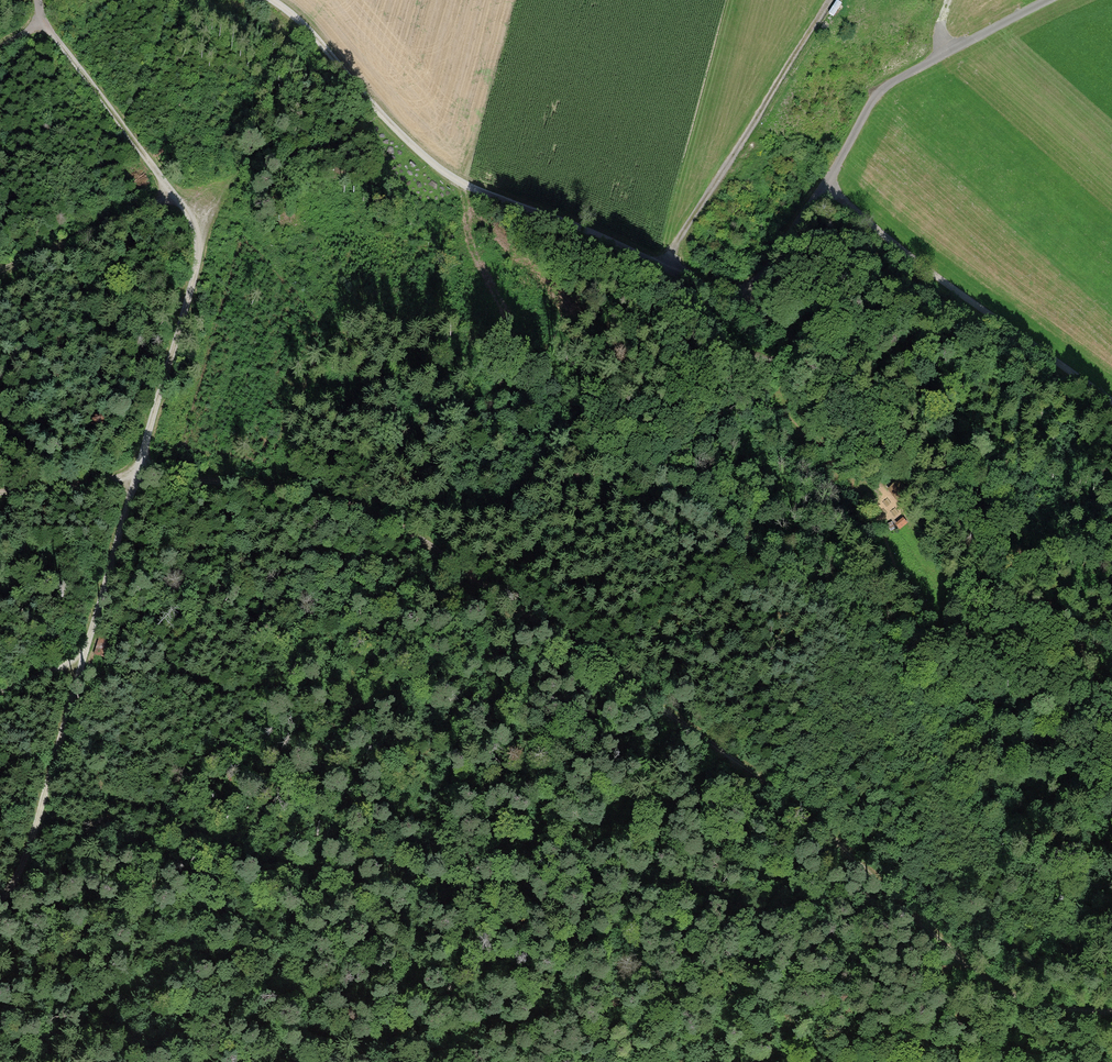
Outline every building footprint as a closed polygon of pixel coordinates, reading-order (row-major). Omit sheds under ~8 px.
[(900,480),(889,487),(902,507),(913,500),(900,480)] [(96,653),(107,656),(111,644),(100,640),(96,653)]
